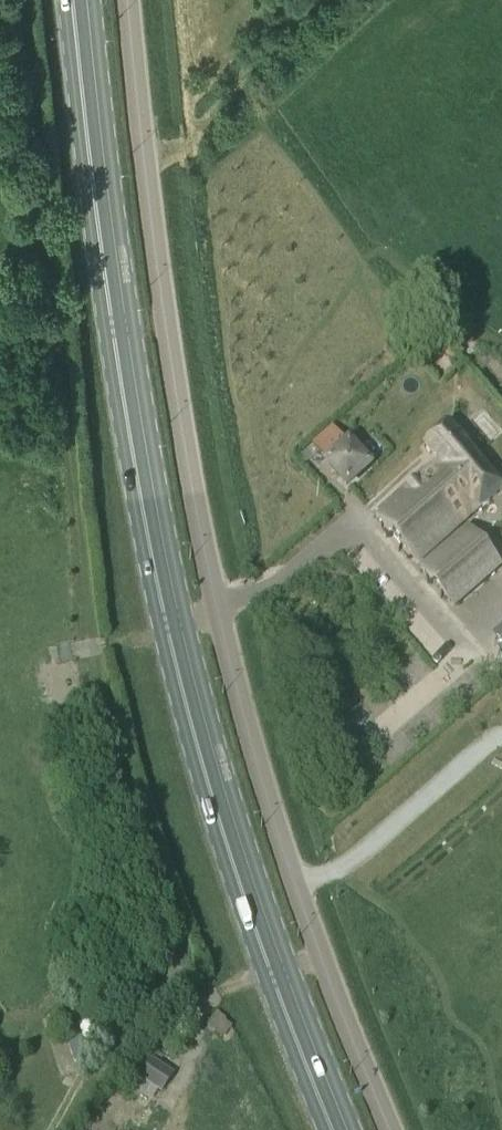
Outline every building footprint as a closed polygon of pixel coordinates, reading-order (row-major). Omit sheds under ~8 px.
[(469,517),(450,495),(460,487),(450,475),(474,455),(450,427),(422,449),(435,464),(375,517),(417,566),(469,517)] [(312,446),(350,492),(371,474),(332,429),(312,446)] [(478,514),(501,490),(501,489),(474,455),(450,475),(460,487),(450,495),(469,517),(475,511),(478,514)] [(501,567),(493,558),(467,528),(419,570),(454,609),(501,567)] [(175,1074),(141,1052),(121,1083),(154,1105),(175,1074)]
